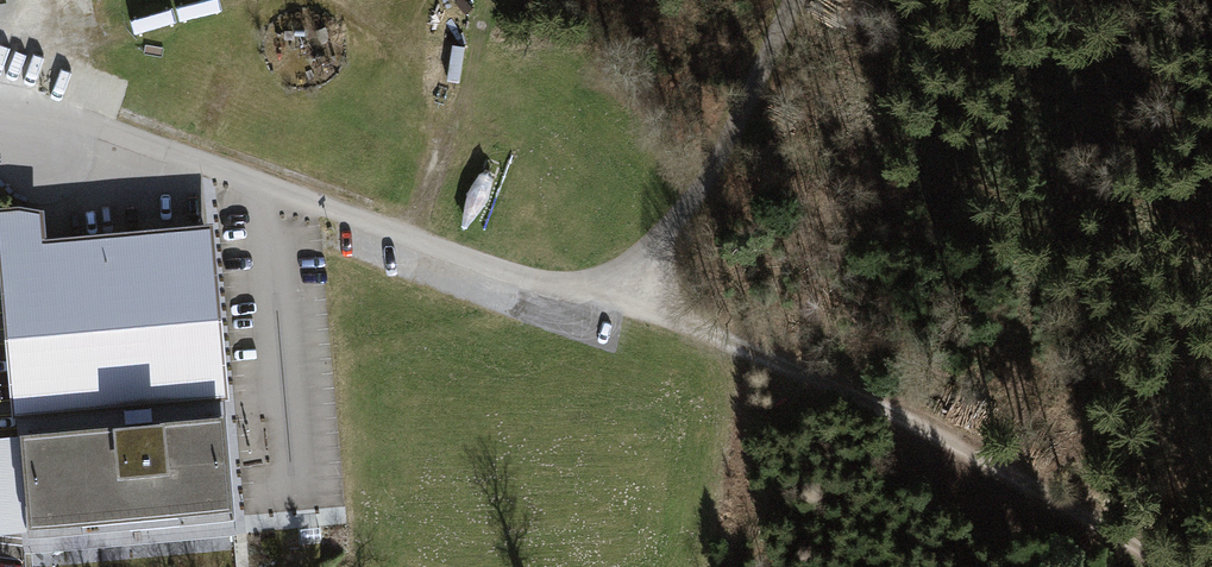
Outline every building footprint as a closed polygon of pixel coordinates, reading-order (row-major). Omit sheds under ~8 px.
[(0,215),(0,226),(17,420),(230,401),(215,227),(48,242),(45,211),(0,215)] [(232,416),(21,434),(28,521),(29,533),(240,515),(234,444),(232,416)]
